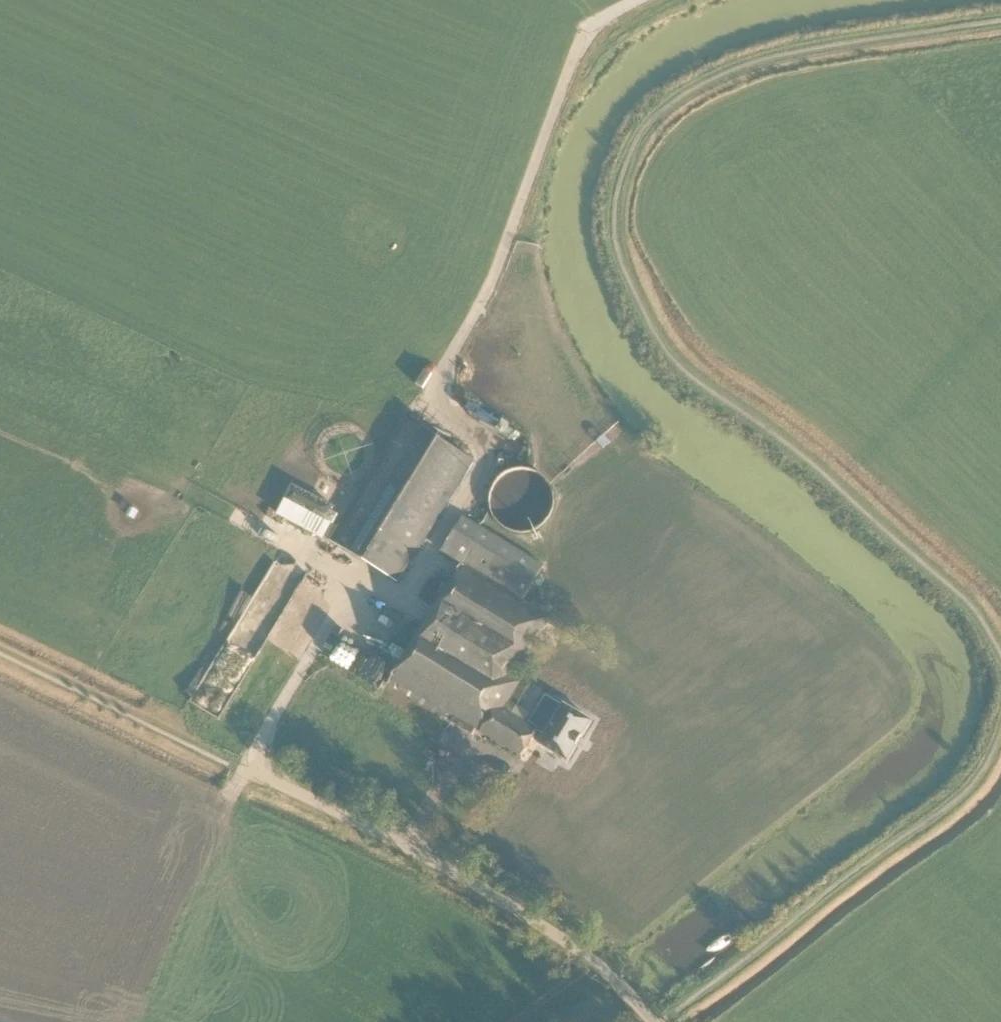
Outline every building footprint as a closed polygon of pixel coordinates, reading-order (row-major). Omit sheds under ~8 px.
[(398,582),(473,459),(405,417),(330,540),(398,582)] [(528,532),(538,528),(547,522),(553,512),(556,501),(555,490),(549,480),(541,472),(530,468),(519,468),(508,472),(499,479),(493,489),(491,500),(493,511),(499,520),(507,527),(517,531),(528,532)] [(268,537),(273,527),(228,506),(223,516),(268,537)] [(462,563),(389,684),(473,734),(477,728),(523,756),(538,731),(510,714),(530,681),(517,673),(551,617),(523,600),(533,583),(540,588),(547,578),(540,573),(545,565),(463,515),(441,551),(462,563)] [(540,743),(568,760),(592,721),(564,704),(563,706),(547,696),(531,722),(547,732),(540,743)]
